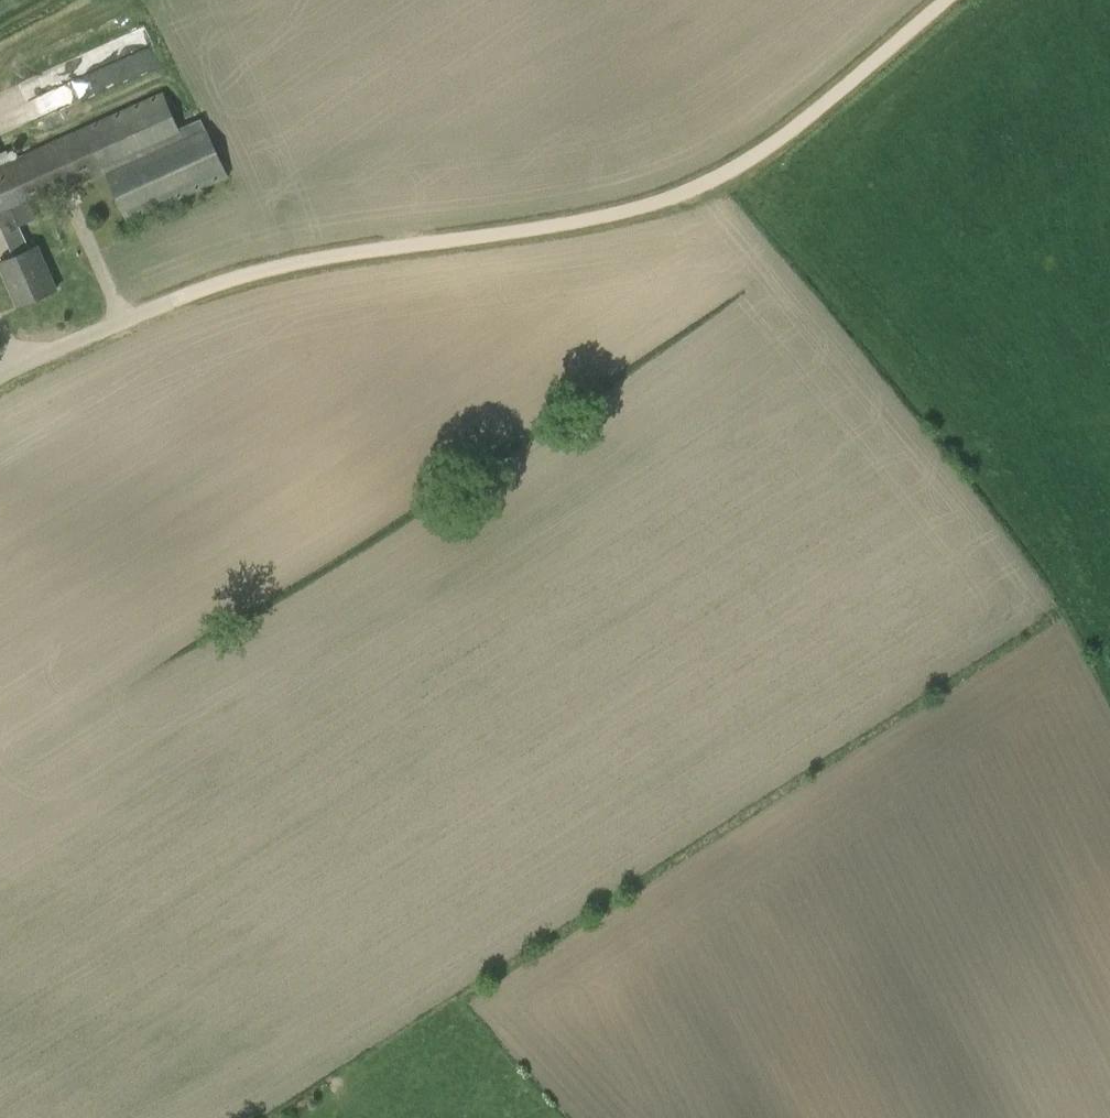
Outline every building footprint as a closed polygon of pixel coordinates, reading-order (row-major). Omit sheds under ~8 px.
[(16,120),(163,68),(150,31),(3,83),(16,120)] [(13,256),(30,248),(19,225),(36,218),(31,205),(108,171),(130,220),(229,176),(207,127),(205,128),(201,119),(179,129),(162,91),(0,164),(0,227),(13,256)] [(30,248),(13,256),(0,262),(0,267),(17,306),(57,288),(38,245),(30,248)]
